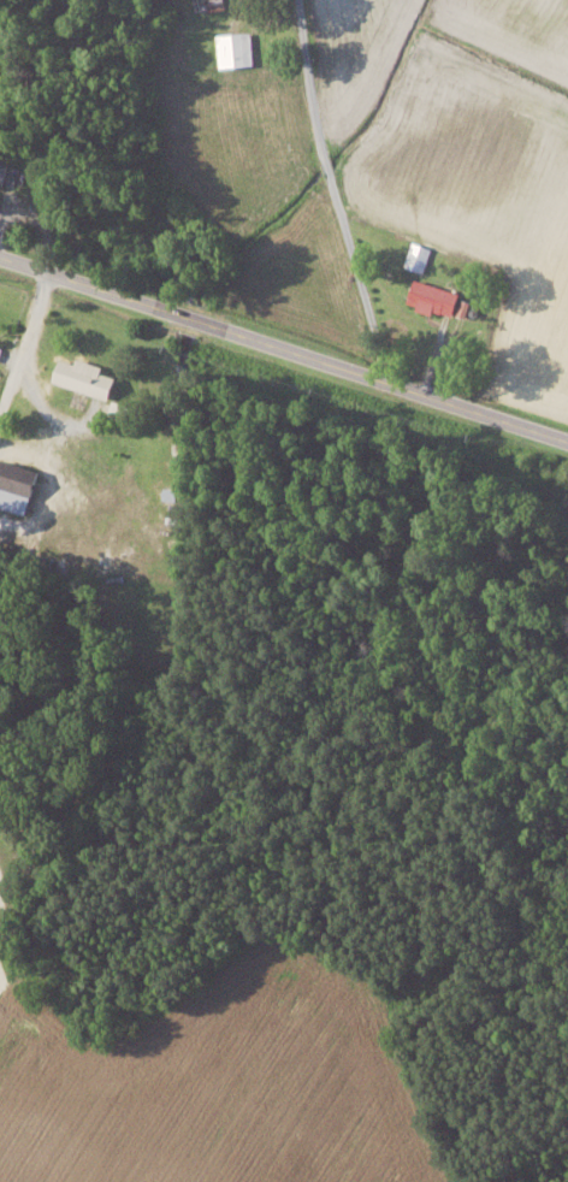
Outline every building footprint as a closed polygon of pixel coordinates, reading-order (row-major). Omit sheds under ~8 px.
[(214,8),(228,4),(227,0),(212,0),(214,8)] [(219,33),(220,67),(255,66),(254,32),(219,33)] [(11,164),(0,161),(0,185),(4,186),(11,164)] [(426,272),(433,247),(414,241),(406,266),(426,272)] [(472,301),(462,298),(464,293),(418,279),(410,303),(466,320),(472,301)] [(114,399),(119,377),(104,373),(106,365),(79,358),(78,363),(61,359),(55,384),(114,399)] [(44,471),(4,459),(0,472),(0,506),(30,515),(44,471)]
